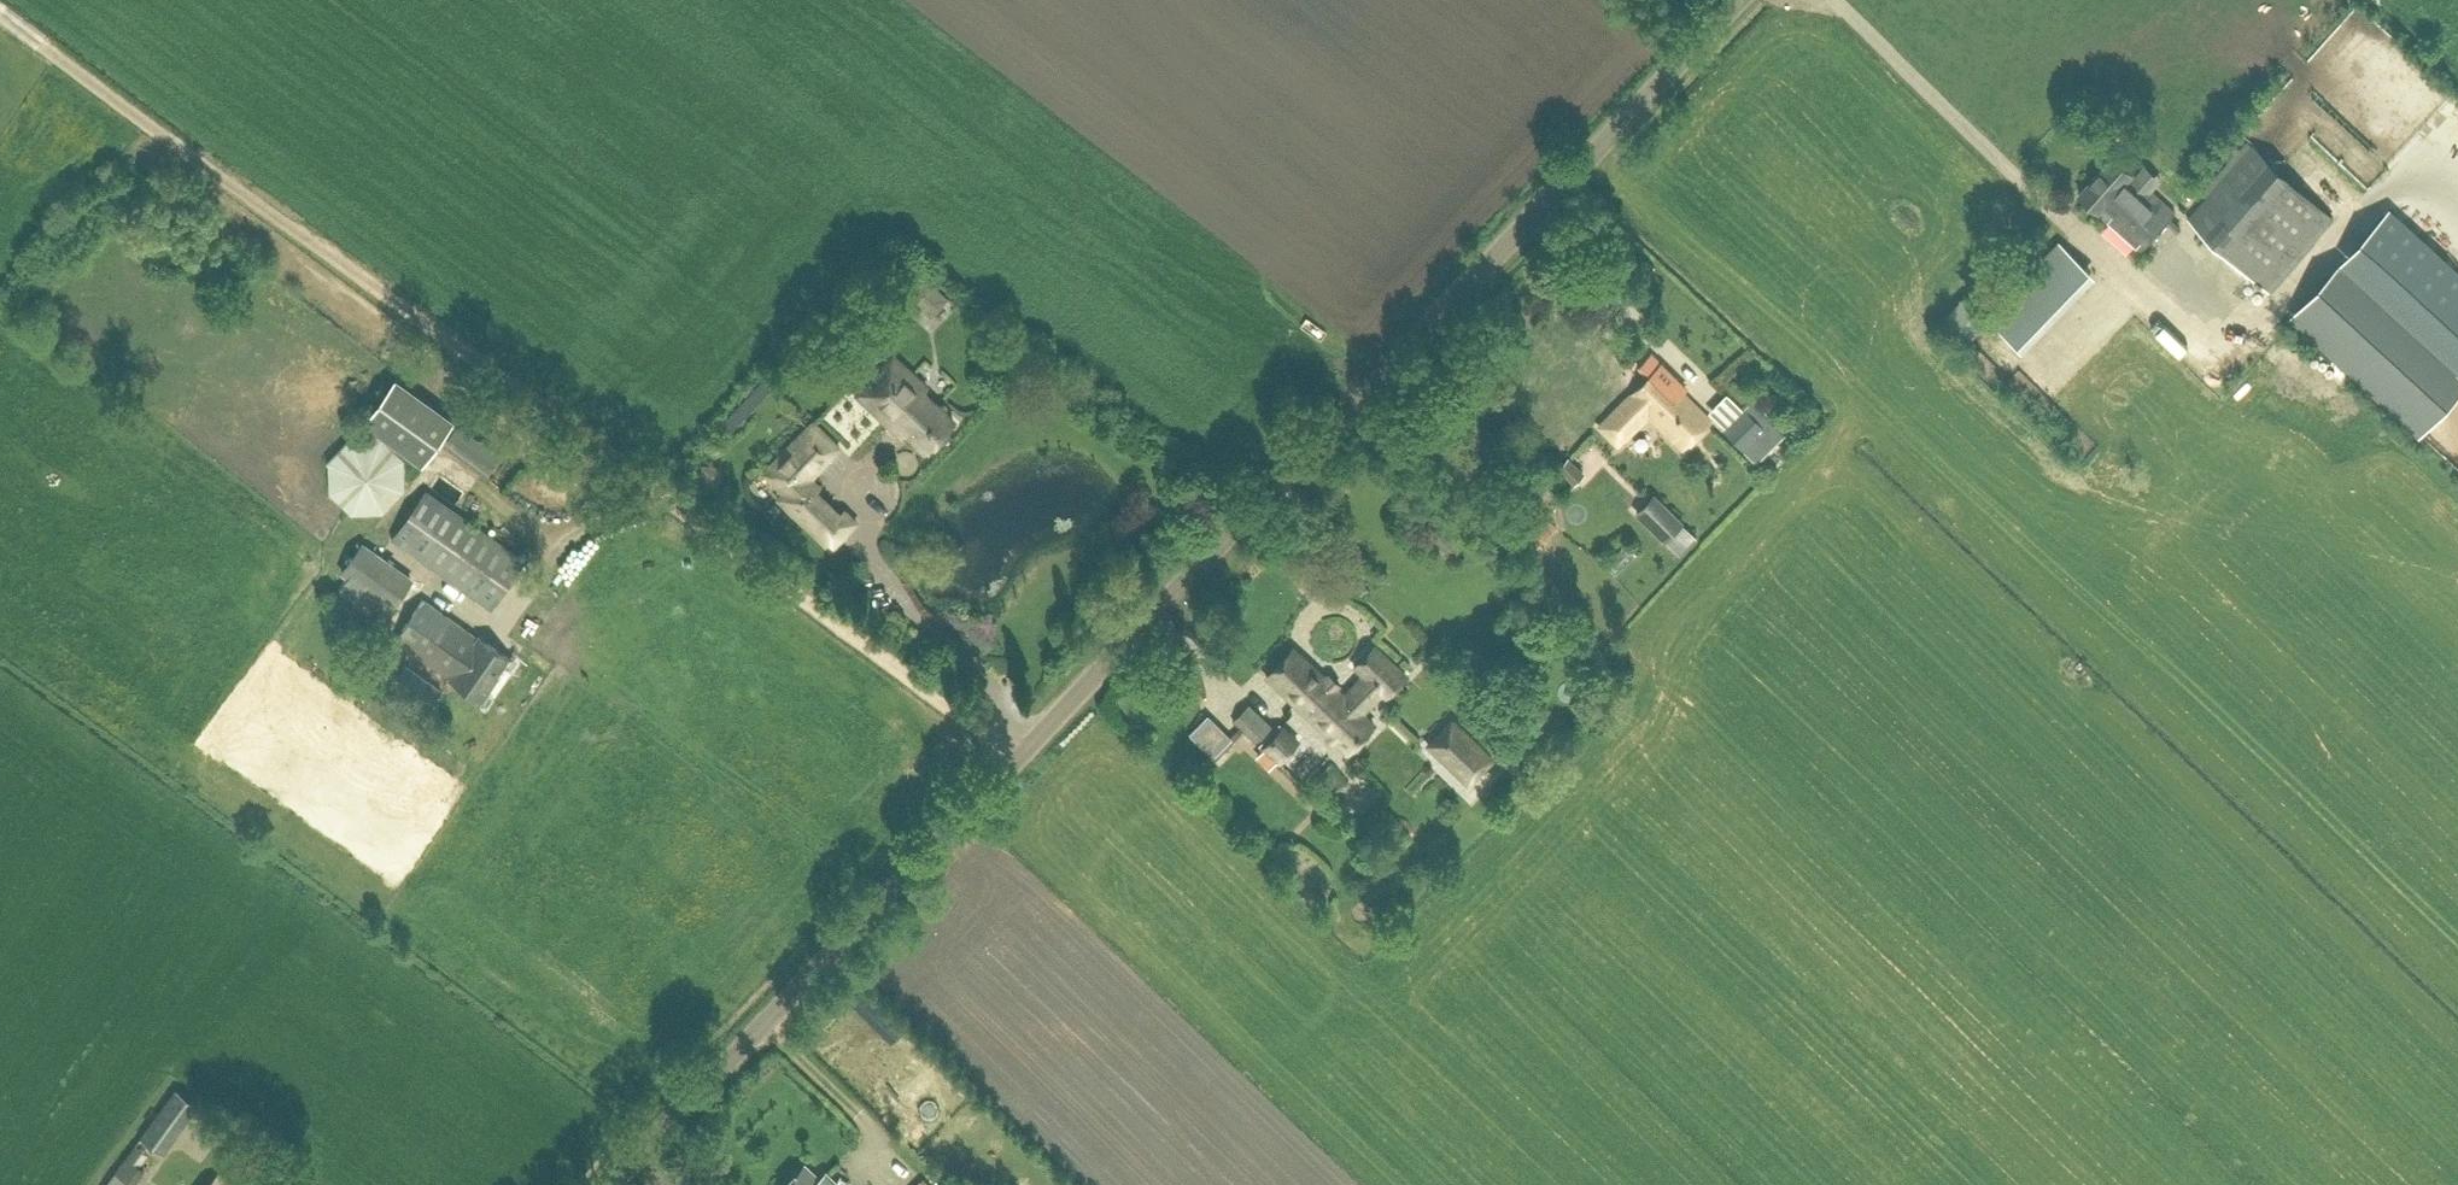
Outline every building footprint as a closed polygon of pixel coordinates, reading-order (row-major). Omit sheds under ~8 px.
[(2254,142),(2187,217),(2269,290),(2333,217),(2288,175),(2289,174),(2254,142)] [(2079,191),(2100,211),(2141,248),(2175,211),(2113,154),(2079,191)] [(2054,242),(2003,293),(2030,320),(2081,269),(2054,242)] [(1637,270),(1642,277),(1654,266),(1648,260),(1637,270)] [(935,322),(956,302),(931,275),(910,295),(935,322)] [(2005,372),(2021,357),(2007,342),(1991,358),(2005,372)] [(1619,398),(1613,404),(1617,408),(1601,424),(1617,440),(1647,410),(1682,445),(1707,420),(1669,382),(1674,378),(1650,354),(1640,364),(1650,374),(1631,394),(1623,402),(1619,398)] [(902,436),(906,433),(907,431),(925,448),(953,418),(922,390),(925,386),(892,355),(856,394),(902,436)] [(425,456),(441,433),(498,475),(513,455),(453,411),(441,426),(405,400),(413,389),(400,380),(372,417),(425,456)] [(1781,428),(1751,398),(1744,406),(1742,405),(1721,427),(1748,455),(1760,443),(1764,447),(1781,428)] [(838,445),(811,420),(762,472),(782,491),(777,497),(830,547),(856,520),(842,508),(838,512),(815,490),(819,485),(809,476),(838,445)] [(378,435),(345,436),(322,459),(323,493),(347,516),(381,515),(403,491),(402,459),(378,435)] [(1572,483),(1583,471),(1568,455),(1557,466),(1572,483)] [(717,486),(720,467),(699,464),(697,483),(717,486)] [(524,559),(424,488),(391,535),(490,606),(524,559)] [(1651,492),(1635,508),(1661,533),(1678,517),(1651,492)] [(1550,528),(1534,510),(1518,526),(1534,543),(1550,528)] [(358,541),(340,565),(346,569),(338,581),(354,593),(363,581),(387,599),(405,575),(358,541)] [(396,637),(438,667),(450,675),(448,678),(480,699),(510,655),(478,634),(477,635),(424,598),(396,637)] [(1363,673),(1343,694),(1291,645),(1265,673),(1347,751),(1374,723),(1361,710),(1380,690),(1386,695),(1406,674),(1372,642),(1352,663),(1363,673)] [(440,687),(405,664),(392,682),(428,706),(440,687)] [(1247,700),(1243,705),(1231,717),(1254,739),(1266,727),(1270,722),(1247,700)] [(1493,756),(1451,717),(1427,743),(1468,782),(1493,756)] [(1295,738),(1280,723),(1260,745),(1275,759),(1295,738)] [(1288,760),(1279,768),(1296,788),(1305,781),(1288,760)] [(197,1103),(175,1087),(140,1137),(162,1153),(197,1103)] [(139,1164),(125,1155),(104,1184),(134,1184),(146,1169),(139,1164)] [(783,1184),(842,1184),(826,1170),(819,1177),(805,1163),(783,1184)] [(217,1173),(207,1184),(232,1184),(217,1173)]
